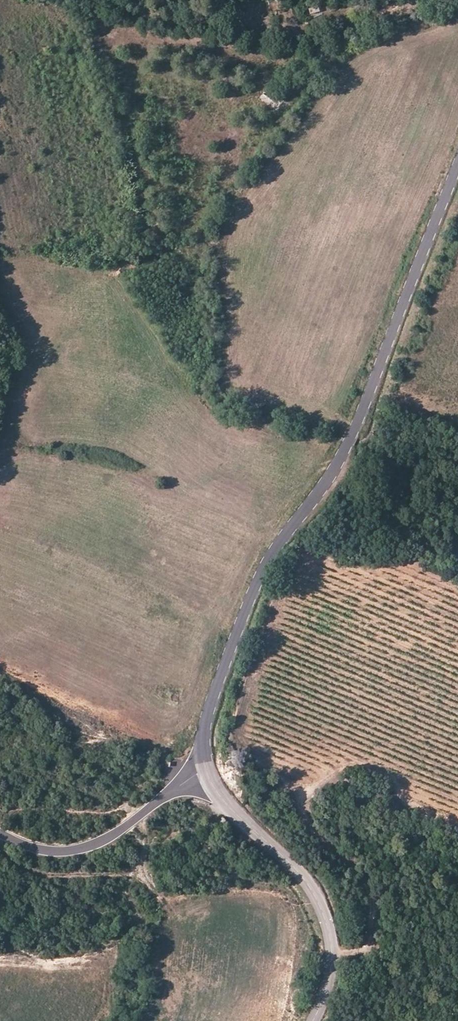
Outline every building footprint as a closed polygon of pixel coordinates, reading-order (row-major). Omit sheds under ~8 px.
[(263,92),(259,99),(277,111),(282,104),(263,92)]
